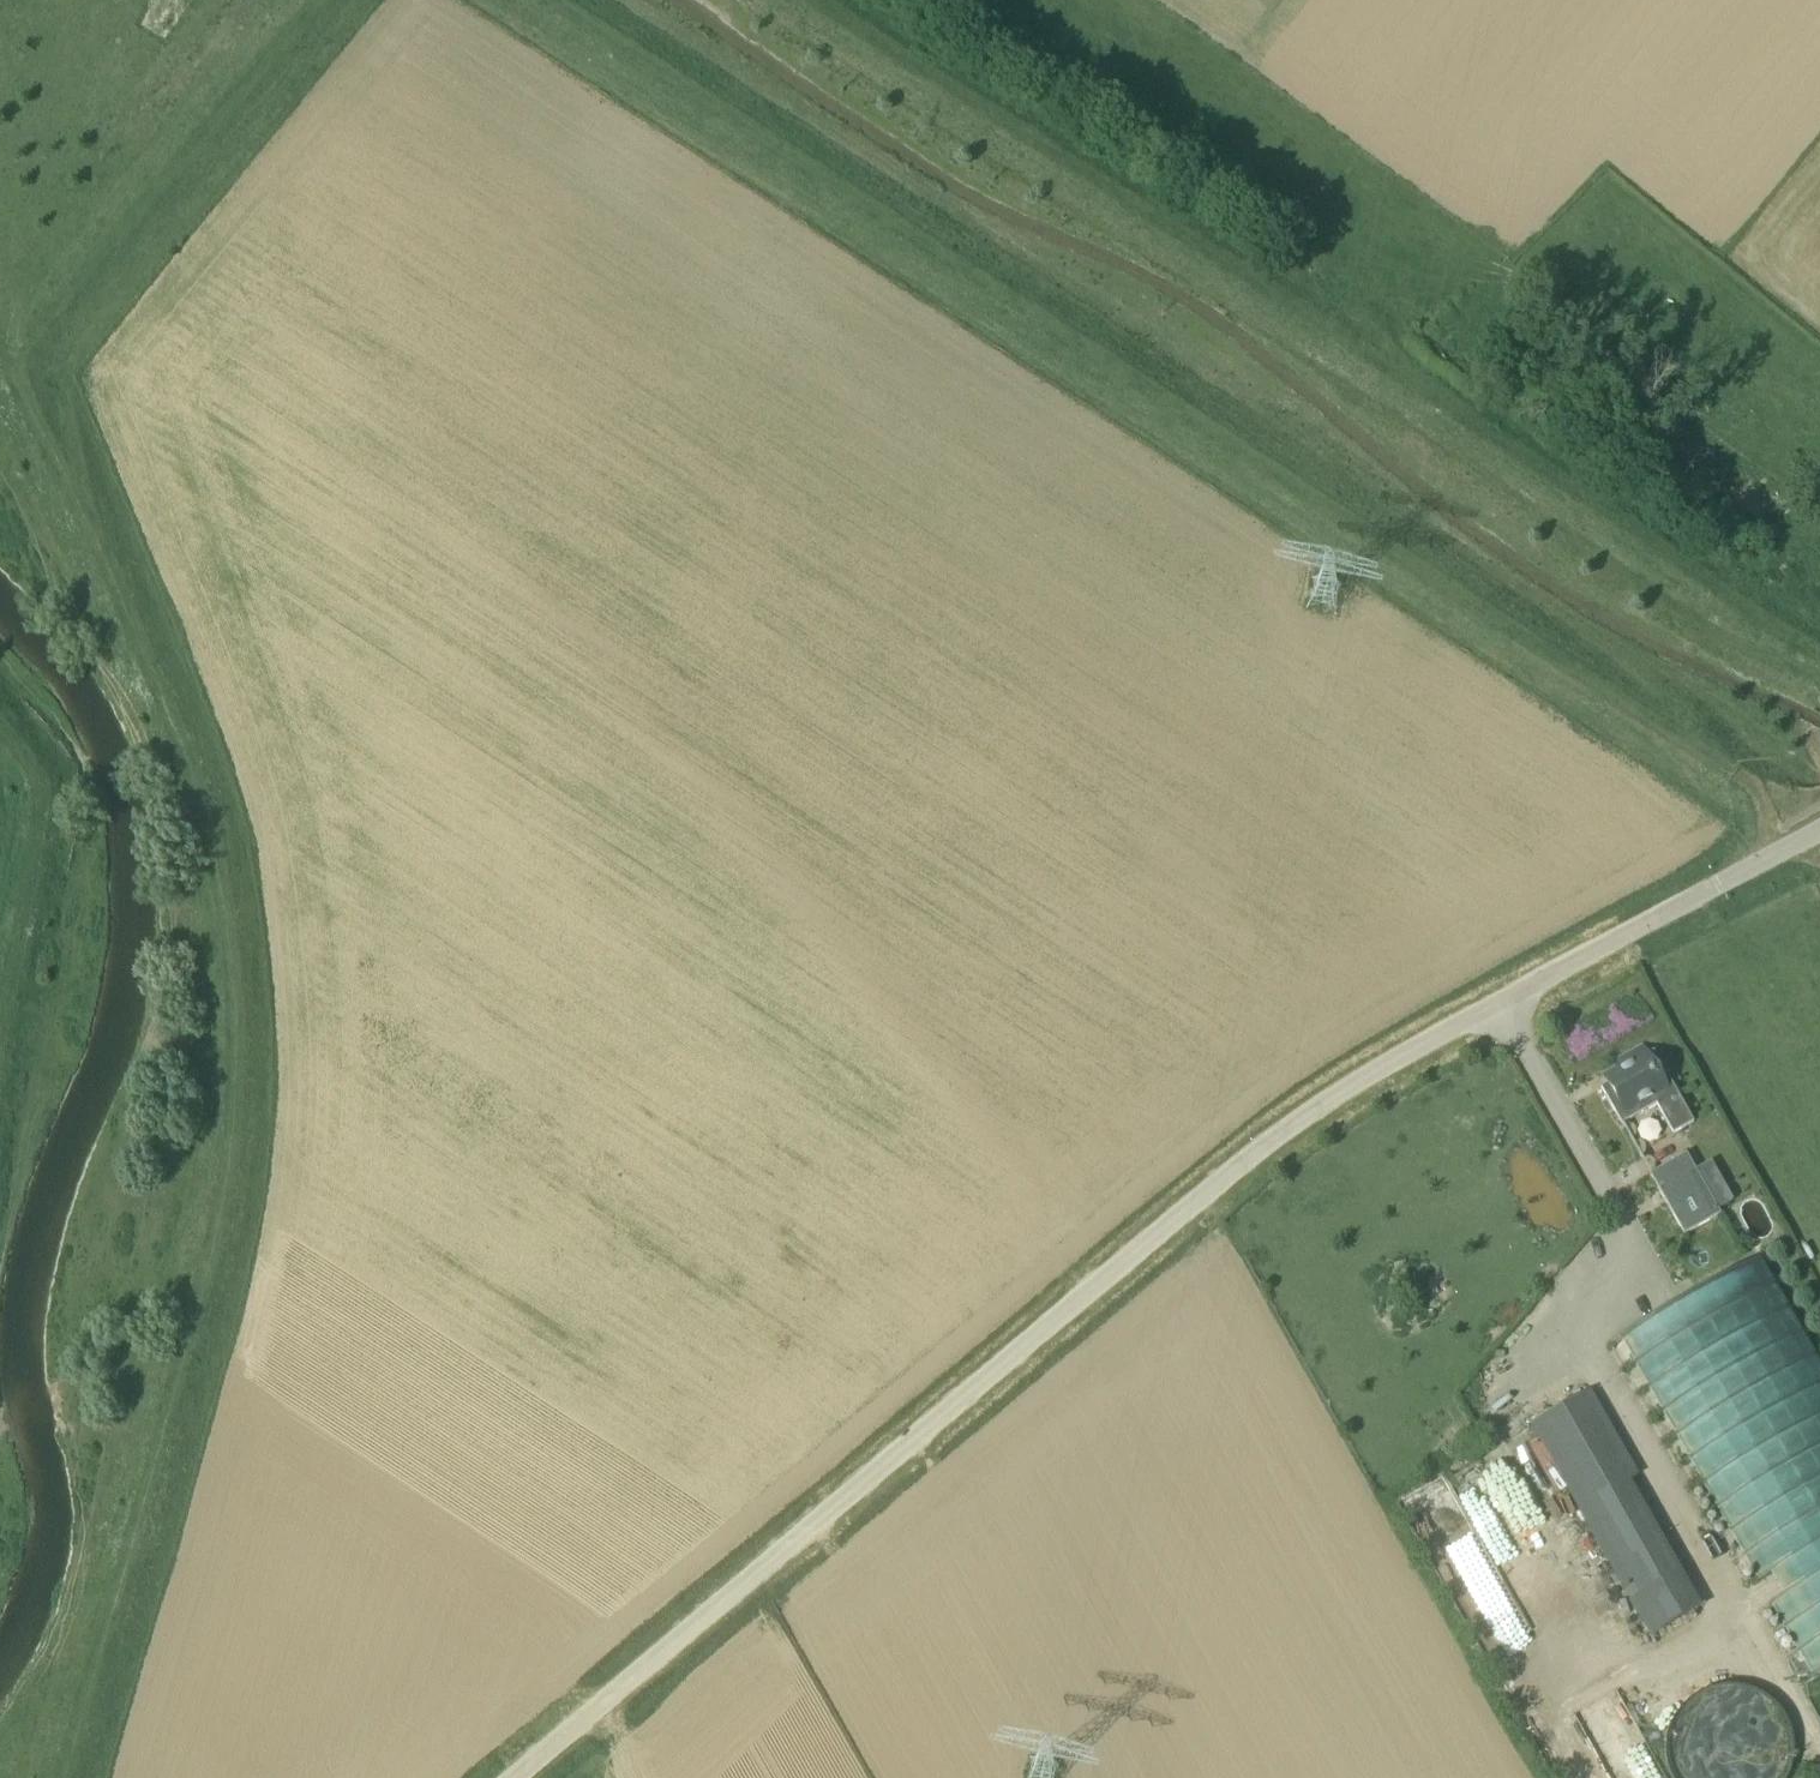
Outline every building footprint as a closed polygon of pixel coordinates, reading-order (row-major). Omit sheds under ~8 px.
[(1672,1134),(1679,1130),(1693,1123),(1653,1052),(1646,1056),(1641,1047),(1613,1063),(1621,1077),(1599,1089),(1620,1126),(1621,1126),(1621,1125),(1655,1105),(1672,1134)] [(1649,1174),(1647,1174),(1682,1236),(1719,1215),(1684,1155),(1649,1175),(1649,1174)] [(1619,1339),(1758,1583),(1768,1578),(1782,1601),(1771,1607),(1813,1680),(1819,1675),(1819,1366),(1759,1259),(1619,1339)] [(1594,1393),(1537,1422),(1652,1639),(1709,1609),(1594,1393)] [(1786,1773),(1792,1754),(1791,1733),(1784,1715),(1772,1699),(1755,1688),(1735,1682),(1715,1683),(1696,1690),(1681,1702),(1669,1719),(1664,1738),(1665,1758),(1672,1777),(1783,1777),(1786,1773)]
